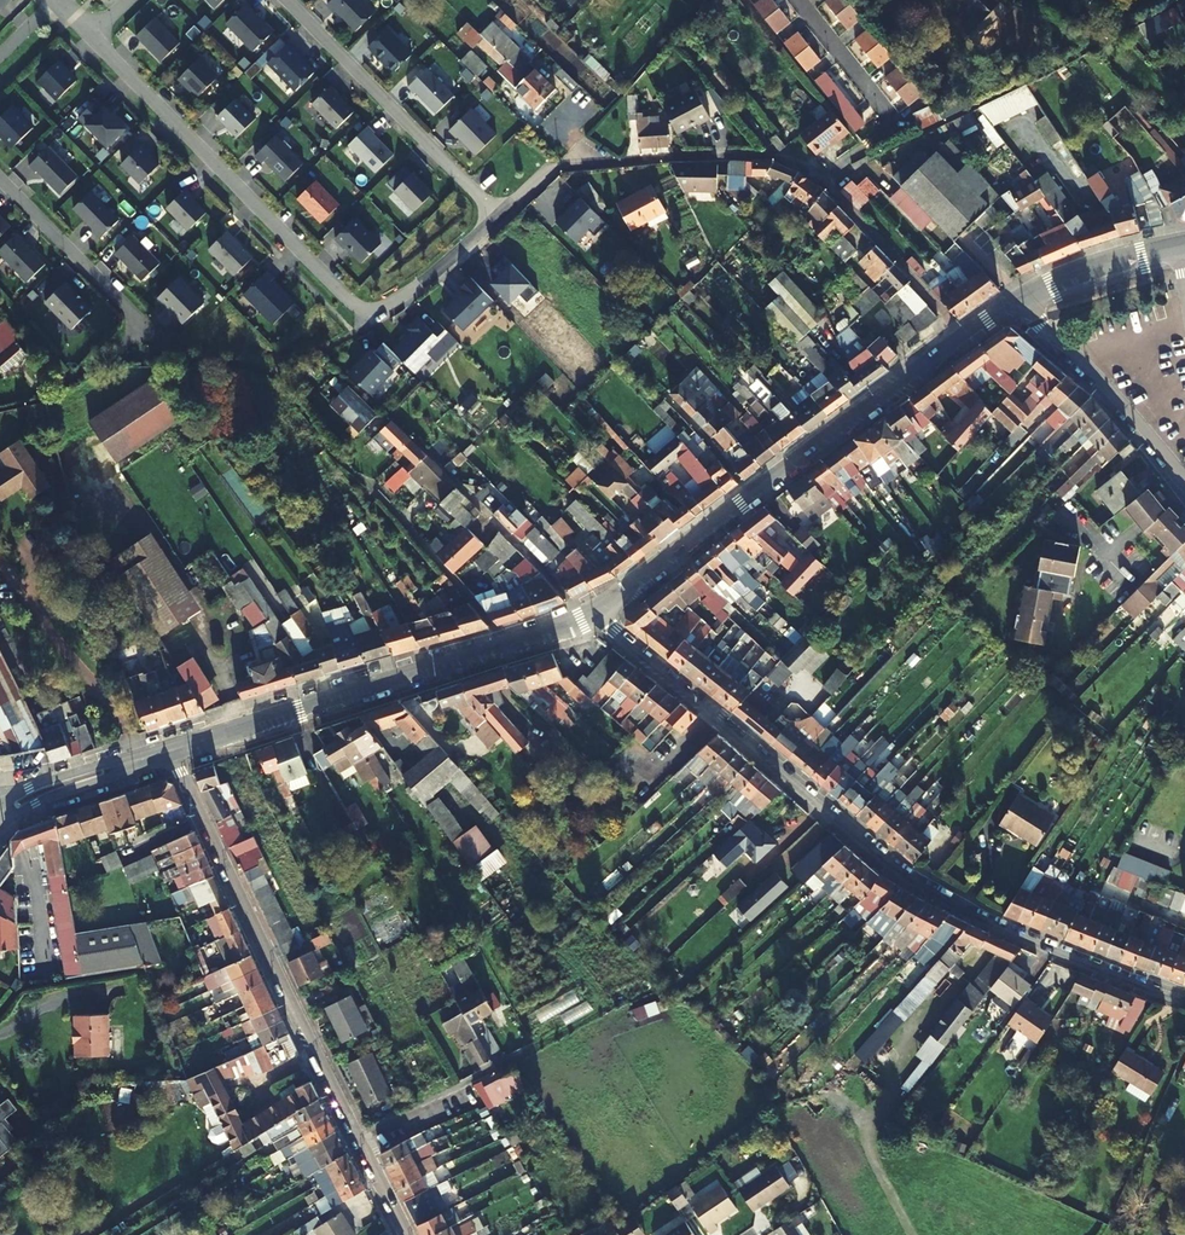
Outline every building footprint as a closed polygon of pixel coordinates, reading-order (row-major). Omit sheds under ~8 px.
[(1,8),(2,9),(10,1),(10,0),(0,0),(0,9),(1,8)] [(224,0),(207,0),(216,8),(224,0)] [(327,5),(334,12),(336,11),(341,17),(344,17),(347,19),(347,22),(356,32),(375,12),(363,0),(332,0),(327,5)] [(752,5),(775,34),(789,23),(771,0),(759,0),(752,5)] [(844,0),(826,0),(823,2),(846,30),(859,19),(844,0)] [(965,3),(967,1),(977,10),(974,12),(957,30),(971,43),(1005,9),(996,0),(962,0),(965,3)] [(967,1),(965,3),(974,12),(977,10),(967,1)] [(254,52),(273,32),(263,22),(261,23),(259,20),(260,19),(253,11),(254,10),(247,3),(226,24),(254,52)] [(1137,25),(1143,31),(1147,29),(1149,34),(1178,20),(1172,7),(1137,25)] [(516,25),(505,14),(500,20),(510,30),(516,25)] [(136,36),(161,62),(180,43),(155,18),(136,36)] [(536,110),(545,100),(479,36),(466,23),(456,35),(471,50),(476,45),(501,69),(497,72),(505,80),(536,110)] [(479,36),(545,100),(555,90),(528,63),(531,60),(492,23),(479,36)] [(1137,25),(1120,34),(1126,39),(1143,31),(1137,25)] [(369,47),(382,61),(383,59),(395,71),(412,54),(387,29),(369,47)] [(890,57),(867,29),(853,40),(876,68),(890,57)] [(796,32),(782,43),(805,72),(819,61),(796,32)] [(296,91),(315,72),(287,44),(268,63),(296,91)] [(469,52),(460,60),(466,66),(474,57),(469,52)] [(466,66),(477,76),(485,67),(474,57),(466,66)] [(187,85),(199,96),(218,77),(199,58),(178,79),(186,86),(187,85)] [(60,60),(40,79),(59,99),(78,80),(65,68),(67,67),(60,60)] [(427,68),(408,88),(414,94),(416,93),(436,114),(455,95),(427,68)] [(571,93),(578,86),(561,69),(554,76),(571,93)] [(829,69),(813,81),(843,118),(858,105),(829,69)] [(923,100),(901,71),(887,82),(910,111),(923,100)] [(337,129),(354,112),(330,87),(312,104),(337,129)] [(663,108),(676,134),(696,124),(697,126),(709,120),(695,93),(663,108)] [(639,98),(627,98),(628,121),(637,121),(638,149),(668,148),(667,125),(659,125),(658,116),(643,117),(643,114),(639,114),(639,98)] [(939,120),(970,105),(966,98),(934,113),(939,120)] [(235,99),(217,117),(237,137),(255,119),(235,99)] [(108,148),(127,130),(98,100),(80,118),(108,148)] [(13,148),(33,128),(12,107),(0,118),(0,133),(1,132),(5,136),(3,138),(13,148)] [(912,124),(916,131),(939,120),(934,113),(930,115),(926,107),(911,114),(915,122),(912,124)] [(471,109),(450,130),(457,138),(458,137),(476,155),(497,135),(471,109)] [(958,130),(976,121),(970,110),(953,119),(958,130)] [(830,111),(798,136),(814,155),(834,139),(836,141),(847,132),(830,111)] [(1069,154),(1044,116),(1035,122),(1059,159),(1069,154)] [(375,133),(369,126),(349,145),(376,173),(394,155),(374,134),(375,133)] [(1151,130),(1148,133),(1165,153),(1164,154),(1182,176),(1184,180),(1184,170),(1151,130)] [(785,146),(776,134),(769,140),(778,152),(785,146)] [(285,182),(304,163),(276,135),(255,156),(262,164),(265,161),(285,182)] [(953,241),(974,222),(983,232),(990,227),(980,215),(989,207),(979,197),(989,187),(967,164),(968,162),(946,140),(927,159),(918,151),(891,178),(899,186),(931,219),(953,241)] [(140,185),(159,166),(148,154),(149,152),(142,145),(121,165),(140,185)] [(60,195),(78,177),(49,147),(29,166),(36,173),(37,172),(60,195)] [(745,176),(746,162),(730,162),(728,164),(725,191),(744,192),(745,176)] [(772,162),(746,162),(745,176),(765,176),(769,178),(770,175),(783,177),(769,201),(773,204),(782,196),(791,182),(798,172),(772,162)] [(1150,194),(1137,168),(1124,175),(1117,163),(1112,166),(1127,196),(1129,195),(1131,204),(1117,208),(1114,200),(1097,174),(1086,181),(1104,208),(1106,212),(1109,211),(1119,236),(1148,229),(1142,205),(1154,202),(1150,194)] [(670,164),(682,189),(718,190),(719,165),(670,164)] [(405,166),(389,183),(391,185),(397,179),(402,184),(413,173),(405,166)] [(822,191),(798,172),(791,182),(814,200),(822,191)] [(397,179),(391,185),(396,190),(395,191),(415,211),(433,193),(414,173),(413,173),(402,184),(397,179)] [(1074,236),(1079,249),(1119,236),(1109,211),(1106,212),(1104,208),(1093,212),(1092,210),(1077,215),(1045,173),(1033,182),(1044,196),(1056,213),(1074,236)] [(1159,211),(1170,205),(1177,216),(1182,220),(1184,219),(1184,180),(1182,176),(1150,194),(1154,202),(1159,211)] [(865,177),(855,187),(866,198),(868,200),(878,191),(865,177)] [(340,204),(316,180),(297,199),(321,223),(340,204)] [(837,191),(854,209),(866,198),(855,187),(849,180),(837,191)] [(1044,196),(1033,182),(1011,195),(1019,210),(1044,196)] [(581,188),(576,192),(581,198),(584,195),(591,205),(600,199),(589,183),(581,188)] [(650,186),(617,203),(631,228),(647,220),(649,225),(666,217),(650,186)] [(931,219),(899,186),(886,198),(918,231),(931,219)] [(192,228),(207,213),(192,199),(194,197),(187,189),(168,208),(187,228),(192,228)] [(822,191),(814,200),(807,210),(819,222),(836,205),(822,191)] [(119,220),(91,192),(73,209),(95,230),(93,231),(101,239),(119,220)] [(606,222),(579,197),(556,221),(577,241),(588,229),(594,235),(606,222)] [(812,229),(822,239),(836,226),(843,233),(854,224),(836,205),(819,222),(816,225),(812,229)] [(1012,212),(999,221),(1003,226),(1016,218),(1012,212)] [(812,229),(816,225),(805,213),(802,217),(812,229)] [(1074,236),(1056,213),(1049,218),(1055,227),(1030,239),(1045,264),(1079,249),(1074,236)] [(10,226),(0,216),(0,235),(10,226)] [(356,219),(335,239),(346,249),(348,247),(352,251),(352,252),(351,253),(362,263),(381,244),(356,219)] [(234,275),(252,257),(246,250),(242,250),(239,247),(239,244),(226,230),(208,249),(234,275)] [(16,232),(0,248),(0,255),(26,282),(45,264),(22,241),(23,239),(16,232)] [(1045,264),(1030,239),(1026,233),(1012,241),(1033,269),(1045,264)] [(142,282),(161,264),(134,236),(116,254),(142,282)] [(1033,269),(1012,241),(1006,245),(998,236),(991,241),(1021,274),(1033,269)] [(892,265),(874,245),(859,258),(852,253),(853,251),(839,237),(829,246),(854,273),(861,266),(866,270),(872,264),(882,274),(892,265)] [(958,272),(960,270),(986,298),(998,289),(962,251),(949,264),(958,272)] [(918,276),(928,287),(937,279),(927,268),(924,271),(910,256),(904,261),(919,275),(918,276)] [(943,262),(934,268),(941,278),(950,271),(943,262)] [(908,281),(892,265),(882,274),(892,284),(885,292),(885,293),(883,295),(874,285),(870,289),(879,298),(884,303),(905,284),(908,281)] [(960,270),(958,272),(956,273),(964,282),(955,288),(973,307),(986,298),(960,270)] [(781,271),(767,284),(778,295),(763,309),(795,342),(823,316),(781,271)] [(266,273),(245,294),(274,323),(296,302),(266,273)] [(205,304),(180,278),(158,298),(171,312),(172,311),(177,315),(176,316),(183,324),(205,304)] [(462,292),(443,311),(462,330),(492,301),(470,278),(459,288),(462,292)] [(690,280),(677,294),(681,298),(694,284),(690,280)] [(92,309),(65,282),(44,303),(71,330),(92,309)] [(973,307),(955,288),(950,282),(933,293),(958,318),(973,307)] [(905,284),(884,303),(903,325),(894,333),(902,342),(914,332),(924,327),(936,317),(905,284)] [(870,289),(867,287),(849,304),(860,316),(879,298),(870,289)] [(392,351),(414,373),(430,357),(435,361),(456,341),(437,323),(430,330),(418,318),(407,328),(412,333),(407,339),(405,338),(392,351)] [(5,343),(0,348),(0,370),(3,373),(25,355),(16,344),(21,339),(6,320),(0,325),(0,336),(5,343)] [(849,328),(845,324),(837,331),(836,334),(839,337),(849,328)] [(979,345),(981,347),(990,358),(1017,384),(1024,375),(1032,366),(1041,357),(1042,355),(1012,328),(1003,327),(979,345)] [(884,365),(867,347),(861,341),(855,334),(849,328),(839,337),(836,339),(847,363),(856,374),(864,384),(865,386),(888,369),(884,365)] [(867,347),(884,365),(896,355),(879,336),(867,347)] [(635,344),(627,351),(628,353),(630,355),(638,347),(635,344)] [(826,378),(828,380),(836,391),(839,388),(848,399),(865,386),(864,384),(856,374),(849,379),(840,368),(834,372),(807,345),(801,351),(820,372),(826,378)] [(953,368),(963,379),(981,366),(990,375),(1004,388),(995,398),(1000,403),(1009,393),(1016,385),(1017,384),(990,358),(981,347),(979,345),(951,366),(953,368)] [(362,388),(368,393),(391,369),(370,349),(361,360),(362,361),(358,365),(356,363),(347,373),(362,388)] [(1041,357),(1032,366),(1039,372),(1023,391),(1029,397),(1022,404),(1009,393),(1000,403),(991,414),(1011,432),(1018,425),(1064,377),(1065,375),(1042,355),(1041,357)] [(957,449),(959,451),(991,414),(989,412),(971,390),(963,379),(953,368),(951,366),(926,385),(927,387),(935,396),(945,389),(950,395),(954,392),(970,410),(956,426),(949,419),(946,423),(941,429),(939,430),(946,437),(957,449)] [(981,366),(963,379),(971,390),(990,375),(981,366)] [(820,372),(808,382),(816,389),(828,380),(826,378),(820,372)] [(669,393),(680,405),(681,403),(699,387),(687,375),(681,381),(669,393)] [(1064,377),(1018,425),(1022,429),(1044,407),(1046,408),(1053,401),(1057,406),(1076,387),(1077,385),(1065,375),(1064,377)] [(757,378),(747,388),(762,404),(769,412),(772,410),(779,417),(774,421),(793,440),(806,431),(777,400),(772,394),(760,381),(757,378)] [(152,380),(90,421),(116,460),(178,419),(152,380)] [(816,389),(808,382),(802,388),(828,414),(848,399),(839,388),(836,391),(828,380),(816,389)] [(742,401),(749,392),(738,384),(731,393),(742,401)] [(936,412),(941,407),(935,396),(927,387),(926,385),(908,398),(910,400),(930,421),(939,430),(941,429),(946,423),(936,412)] [(1029,397),(1023,391),(1016,385),(1009,393),(1022,404),(1029,397)] [(1076,387),(1057,406),(1063,411),(1056,418),(1057,419),(1035,441),(1040,446),(1069,416),(1088,397),(1090,396),(1077,385),(1076,387)] [(348,386),(332,401),(357,429),(374,414),(348,386)] [(680,405),(691,416),(693,415),(710,398),(699,387),(681,403),(680,405)] [(828,414),(802,388),(798,392),(804,399),(796,405),(785,392),(777,400),(806,431),(828,414)] [(460,403),(468,410),(478,400),(471,392),(460,403)] [(1088,397),(1069,416),(1074,421),(1067,428),(1068,430),(1046,453),(1050,457),(1097,409),(1099,407),(1090,396),(1088,397)] [(665,398),(654,406),(670,428),(676,424),(670,415),(669,416),(666,411),(672,407),(665,398)] [(691,416),(701,427),(703,425),(720,409),(710,398),(693,415),(691,416)] [(918,457),(921,459),(927,453),(919,446),(925,440),(917,430),(930,421),(910,400),(908,398),(883,416),(885,418),(902,440),(912,450),(918,457)] [(774,421),(755,400),(750,405),(760,415),(756,420),(782,449),(793,440),(774,421)] [(1097,409),(1050,457),(1053,461),(1076,438),(1078,440),(1084,433),(1088,438),(1106,420),(1108,418),(1099,407),(1097,409)] [(710,436),(711,436),(712,435),(722,427),(723,426),(731,420),(720,409),(703,425),(701,427),(710,436)] [(892,447),(902,440),(885,418),(883,416),(873,424),(874,426),(892,447)] [(747,428),(750,426),(740,417),(734,422),(746,434),(737,442),(742,447),(758,464),(759,466),(770,458),(769,456),(752,438),(754,436),(747,428)] [(1106,420),(1088,438),(1092,443),(1085,450),(1087,452),(1065,473),(1068,478),(1116,431),(1118,429),(1108,418),(1106,420)] [(388,422),(379,431),(396,448),(405,439),(406,437),(389,420),(388,422)] [(752,423),(750,426),(747,428),(754,436),(752,438),(769,456),(770,458),(782,449),(756,420),(752,423)] [(899,456),(892,447),(874,426),(873,424),(864,431),(865,432),(881,455),(888,465),(899,456)] [(712,435),(711,436),(725,450),(721,454),(726,459),(727,458),(740,448),(742,447),(737,442),(723,426),(722,427),(712,435)] [(1116,431),(1068,478),(1072,482),(1094,460),(1096,462),(1103,456),(1108,461),(1118,451),(1126,443),(1127,441),(1118,429),(1116,431)] [(722,491),(723,493),(736,483),(700,441),(695,444),(682,430),(675,436),(684,444),(722,491)] [(865,432),(864,431),(853,439),(854,441),(870,464),(877,475),(888,465),(881,455),(865,432)] [(702,509),(723,493),(722,491),(684,444),(675,436),(645,462),(656,476),(677,459),(701,488),(691,496),(701,507),(702,509)] [(725,450),(711,436),(710,436),(708,438),(721,454),(725,450)] [(405,439),(396,448),(414,465),(415,465),(423,457),(425,455),(406,437),(405,439)] [(935,474),(937,475),(959,451),(957,449),(946,437),(924,462),(935,474)] [(345,462),(354,471),(380,446),(373,439),(372,438),(347,460),(345,462)] [(19,439),(0,453),(9,465),(0,471),(0,501),(22,486),(31,499),(51,485),(19,439)] [(854,441),(853,439),(841,448),(842,450),(859,472),(870,464),(854,441)] [(1134,450),(1127,441),(1126,443),(1118,451),(1124,459),(1134,450)] [(649,471),(626,446),(608,462),(632,488),(649,471)] [(758,464),(742,447),(740,448),(727,458),(726,459),(742,479),(759,466),(758,464)] [(842,450),(841,448),(832,454),(834,456),(856,487),(864,480),(859,472),(842,450)] [(902,459),(907,466),(918,457),(912,450),(902,459)] [(632,488),(608,462),(598,452),(591,458),(599,466),(601,464),(608,472),(595,485),(609,499),(621,489),(638,507),(632,513),(634,516),(630,519),(633,522),(637,518),(657,540),(659,542),(678,527),(676,526),(668,517),(663,521),(641,497),(632,488)] [(834,456),(832,454),(823,462),(824,464),(849,492),(856,487),(834,456)] [(423,457),(415,465),(417,466),(412,472),(418,478),(417,479),(427,489),(434,482),(441,488),(450,479),(425,455),(423,457)] [(186,460),(185,459),(172,468),(216,532),(229,523),(186,460)] [(824,464),(823,462),(814,469),(816,470),(841,499),(843,501),(851,494),(849,492),(824,464)] [(576,464),(564,478),(574,487),(586,473),(576,464)] [(808,473),(806,474),(808,476),(823,493),(834,505),(841,499),(816,470),(814,469),(808,473)] [(661,484),(672,474),(669,471),(660,479),(658,481),(661,484)] [(1119,512),(1136,498),(1117,473),(1095,491),(1115,515),(1119,512)] [(808,476),(806,474),(787,489),(803,510),(808,506),(814,513),(825,504),(819,497),(823,493),(808,476)] [(582,484),(580,483),(574,489),(606,523),(615,532),(611,536),(615,540),(622,534),(632,544),(636,540),(582,484)] [(523,520),(525,518),(515,508),(511,513),(502,504),(501,505),(489,494),(491,491),(484,484),(474,495),(511,532),(513,530),(523,520)] [(693,514),(694,515),(702,509),(701,507),(691,496),(683,487),(673,496),(682,504),(693,514)] [(479,513),(473,507),(467,512),(462,506),(467,500),(455,488),(453,490),(440,502),(439,503),(464,528),(465,527),(478,514),(479,513)] [(1119,512),(1126,521),(1130,518),(1135,523),(1136,522),(1141,526),(1145,530),(1143,532),(1150,540),(1153,537),(1163,548),(1161,550),(1168,558),(1184,542),(1184,526),(1167,508),(1164,510),(1162,507),(1159,504),(1165,499),(1158,491),(1152,496),(1147,489),(1136,498),(1119,512)] [(693,514),(682,504),(674,511),(663,499),(660,501),(649,490),(641,497),(663,521),(668,517),(676,526),(678,527),(694,515),(693,514)] [(602,528),(575,500),(566,508),(591,535),(585,541),(591,549),(599,542),(608,534),(602,528)] [(815,556),(809,551),(799,561),(764,528),(776,518),(766,509),(764,507),(740,525),(741,527),(749,538),(752,536),(770,553),(790,571),(781,579),(780,581),(795,595),(796,593),(822,566),(823,564),(815,556)] [(850,523),(857,517),(850,509),(847,512),(844,508),(840,512),(850,523)] [(497,531),(482,515),(473,525),(481,533),(477,538),(482,544),(486,548),(487,547),(489,542),(488,540),(495,532),(497,531)] [(567,553),(565,556),(580,573),(590,586),(591,587),(613,576),(612,575),(604,564),(596,568),(567,536),(572,531),(558,517),(549,526),(563,540),(572,550),(567,553)] [(558,551),(525,518),(523,520),(513,530),(511,532),(520,537),(524,541),(527,538),(546,557),(541,563),(544,566),(545,564),(558,551)] [(637,518),(633,522),(628,526),(639,538),(636,540),(645,550),(647,551),(659,542),(657,540),(637,518)] [(950,522),(937,532),(934,528),(920,538),(930,551),(957,530),(950,522)] [(572,550),(563,540),(549,526),(547,523),(543,527),(567,553),(572,550)] [(633,558),(615,540),(611,536),(615,532),(606,523),(602,528),(608,534),(599,542),(612,558),(604,564),(612,575),(613,576),(635,560),(633,558)] [(741,527),(740,525),(729,534),(731,535),(764,567),(771,560),(767,556),(770,553),(752,536),(749,538),(741,527)] [(465,527),(464,528),(436,554),(452,572),(482,544),(477,538),(465,527)] [(161,633),(202,608),(154,529),(113,554),(161,633)] [(486,569),(495,577),(496,576),(500,573),(509,576),(516,586),(519,584),(534,611),(535,612),(551,606),(564,601),(538,572),(497,531),(495,532),(488,540),(489,542),(487,547),(488,548),(497,559),(486,569)] [(511,532),(541,563),(546,557),(527,538),(524,541),(520,537),(511,532)] [(745,568),(746,570),(752,565),(756,570),(751,575),(759,583),(764,587),(775,577),(764,567),(731,535),(729,534),(720,541),(721,543),(745,568)] [(803,544),(809,551),(815,556),(825,545),(814,534),(803,544)] [(1079,546),(1045,539),(1039,569),(1035,568),(1031,586),(1022,584),(1021,591),(1017,591),(1013,612),(1016,613),(1014,627),(1010,626),(1008,638),(1043,644),(1051,598),(1061,600),(1063,592),(1070,593),(1079,546)] [(734,573),(737,576),(745,568),(721,543),(720,541),(710,548),(712,550),(734,573)] [(1123,604),(1136,617),(1157,596),(1184,568),(1184,542),(1168,558),(1123,604)] [(497,559),(488,548),(473,561),(483,572),(486,569),(497,559)] [(739,578),(737,576),(734,573),(712,550),(710,548),(701,556),(702,558),(730,586),(739,578)] [(211,551),(202,556),(224,587),(227,585),(232,581),(211,551)] [(580,573),(565,556),(548,570),(572,597),(591,587),(590,586),(580,573)] [(701,556),(691,564),(693,565),(711,586),(716,590),(722,595),(732,587),(730,586),(702,558),(701,556)] [(700,600),(715,615),(716,616),(722,610),(708,596),(716,590),(711,586),(693,565),(691,564),(682,571),(684,573),(702,594),(704,592),(705,594),(700,600)] [(746,570),(745,568),(737,576),(739,578),(740,579),(753,590),(759,583),(751,575),(746,570)] [(1184,591),(1184,590),(1184,568),(1157,596),(1165,604),(1179,590),(1183,593),(1184,591)] [(670,584),(680,595),(685,592),(693,602),(702,594),(684,573),(682,571),(669,582),(670,584)] [(446,578),(442,573),(428,584),(431,589),(446,578)] [(324,673),(313,649),(302,657),(278,619),(249,578),(241,583),(254,601),(268,620),(264,623),(291,667),(292,667),(297,681),(297,683),(324,675),(324,673)] [(407,587),(401,579),(395,583),(418,618),(405,622),(419,645),(420,646),(443,640),(442,638),(407,587)] [(229,589),(235,585),(232,581),(227,585),(229,589)] [(243,609),(254,601),(241,583),(240,582),(235,585),(229,589),(243,609)] [(681,617),(673,628),(683,636),(685,638),(699,620),(701,618),(679,597),(680,595),(670,584),(669,582),(646,602),(647,603),(657,616),(660,617),(671,607),(681,617)] [(437,596),(434,593),(426,599),(414,583),(407,587),(442,638),(443,640),(465,634),(464,632),(437,596)] [(520,618),(535,612),(534,611),(519,584),(516,586),(505,593),(519,616),(520,618)] [(332,587),(326,590),(318,596),(323,604),(337,595),(332,587)] [(395,606),(385,589),(379,593),(389,609),(395,606)] [(489,627),(468,602),(454,609),(440,593),(437,596),(464,632),(465,634),(489,627)] [(505,593),(477,602),(497,625),(520,618),(519,616),(505,593)] [(419,645),(405,622),(389,627),(372,597),(363,601),(390,653),(391,654),(420,646),(419,645)] [(254,601),(243,609),(257,628),(254,630),(263,661),(249,666),(253,679),(235,684),(242,700),(297,683),(297,681),(292,667),(291,667),(264,623),(268,620),(254,601)] [(390,653),(363,601),(357,604),(371,629),(367,630),(367,632),(352,636),(364,660),(365,662),(391,654),(390,653)] [(335,653),(331,643),(322,646),(297,609),(290,614),(313,649),(324,673),(324,675),(341,670),(340,668),(335,653)] [(716,616),(715,615),(706,624),(711,628),(714,631),(721,623),(726,617),(728,616),(722,610),(716,616)] [(352,619),(349,614),(336,621),(343,636),(339,638),(343,650),(335,653),(340,668),(341,670),(365,662),(364,660),(352,636),(346,623),(352,619)] [(733,624),(734,622),(728,616),(726,617),(721,623),(728,630),(733,624)] [(1174,636),(1184,648),(1184,626),(1174,636)] [(691,676),(707,656),(701,651),(715,633),(714,631),(711,628),(710,630),(680,667),(679,669),(690,677),(691,676)] [(749,647),(754,641),(745,632),(743,634),(740,638),(749,647)] [(794,644),(785,653),(780,658),(792,670),(800,663),(810,672),(827,654),(806,632),(802,635),(794,644)] [(714,648),(707,656),(691,676),(690,677),(701,687),(703,685),(736,643),(731,638),(720,652),(714,648)] [(755,642),(747,652),(753,657),(742,670),(736,666),(713,694),(712,695),(722,703),(724,702),(763,652),(764,650),(755,642)] [(713,694),(736,666),(730,661),(741,647),(736,643),(703,685),(701,687),(712,695),(713,694)] [(186,646),(170,655),(178,667),(193,657),(186,646)] [(604,655),(607,658),(612,652),(614,650),(611,647),(604,655)] [(47,748),(44,741),(40,731),(31,714),(0,650),(0,757),(47,748)] [(624,659),(614,650),(612,652),(607,658),(616,665),(618,667),(623,660),(624,659)] [(733,709),(751,690),(748,687),(753,680),(751,678),(769,655),(764,650),(763,652),(724,702),(722,703),(732,711),(733,709)] [(535,660),(546,683),(557,679),(578,700),(568,704),(576,712),(598,704),(592,698),(580,688),(576,683),(568,676),(562,678),(552,654),(551,652),(534,658),(535,660)] [(616,665),(607,658),(604,655),(599,662),(601,664),(612,674),(618,667),(616,665)] [(181,673),(195,696),(211,686),(193,657),(178,667),(181,673)] [(568,704),(546,683),(535,660),(534,658),(521,663),(521,664),(532,688),(537,693),(550,705),(552,709),(568,704)] [(618,667),(612,674),(606,681),(599,689),(597,692),(602,695),(613,682),(618,687),(633,668),(634,667),(624,659),(623,660),(618,667)] [(778,661),(766,674),(779,686),(791,672),(778,661)] [(599,662),(593,670),(594,671),(594,672),(606,681),(612,674),(601,664),(599,662)] [(509,684),(518,693),(525,690),(533,698),(537,693),(532,688),(521,664),(521,663),(504,668),(505,670),(509,684)] [(141,680),(145,688),(148,696),(150,696),(161,724),(162,726),(188,717),(188,715),(178,686),(174,686),(171,676),(167,666),(139,675),(141,680)] [(618,706),(628,694),(643,676),(644,674),(634,667),(633,668),(618,687),(622,691),(614,702),(618,706)] [(834,690),(846,674),(836,667),(824,683),(834,690)] [(485,718),(514,752),(527,740),(498,707),(502,702),(498,689),(509,684),(505,670),(504,668),(461,682),(462,683),(467,698),(467,699),(485,718)] [(593,670),(586,678),(588,679),(599,689),(606,681),(594,672),(594,671),(593,670)] [(188,715),(188,717),(205,711),(203,710),(202,707),(195,696),(181,673),(171,676),(174,686),(178,686),(188,715)] [(628,694),(638,703),(653,685),(655,683),(644,674),(643,676),(628,694)] [(128,679),(126,680),(128,686),(141,680),(139,675),(128,679)] [(588,679),(586,678),(582,675),(576,683),(580,688),(592,698),(593,697),(595,694),(597,692),(599,689),(588,679)] [(461,682),(437,690),(442,706),(467,698),(462,683),(461,682)] [(638,703),(649,711),(665,694),(666,692),(655,683),(653,685),(638,703)] [(218,697),(211,686),(195,696),(202,707),(218,697)] [(148,696),(145,688),(132,693),(147,729),(147,731),(162,726),(161,724),(150,696),(148,696)] [(772,741),(781,730),(766,716),(772,706),(753,688),(751,690),(733,709),(732,711),(771,743),(772,741)] [(678,704),(680,703),(666,692),(665,694),(649,711),(655,717),(642,732),(635,726),(629,733),(630,734),(641,744),(642,742),(647,737),(665,718),(678,704)] [(539,714),(552,709),(550,705),(537,693),(533,698),(528,703),(539,714)] [(593,697),(592,698),(598,704),(601,707),(602,705),(605,702),(595,694),(593,697)] [(628,694),(618,706),(614,711),(623,720),(626,716),(638,703),(628,694)] [(437,701),(436,696),(420,701),(422,706),(424,708),(425,709),(427,709),(429,710),(431,709),(433,709),(435,707),(437,704),(437,702),(437,701)] [(485,718),(467,699),(460,706),(477,725),(485,718)] [(363,723),(370,732),(386,721),(398,734),(405,730),(426,754),(438,745),(436,743),(426,731),(401,704),(399,702),(358,716),(359,718),(363,723)] [(614,711),(605,702),(602,705),(601,707),(610,716),(612,714),(614,711)] [(31,714),(40,731),(68,722),(59,703),(31,714)] [(678,704),(665,718),(674,725),(681,731),(694,717),(695,716),(680,703),(678,704)] [(571,726),(577,720),(565,710),(560,716),(571,726)] [(610,716),(619,724),(621,723),(623,720),(614,711),(612,714),(610,716)] [(69,717),(70,722),(82,753),(94,749),(85,722),(82,723),(78,714),(69,717)] [(629,733),(635,726),(626,716),(623,720),(621,723),(619,724),(629,733)] [(790,720),(781,730),(772,741),(771,743),(783,752),(784,751),(804,726),(798,721),(796,721),(793,721),(790,720)] [(820,749),(842,725),(836,720),(822,736),(818,732),(814,736),(794,760),(793,761),(802,769),(803,767),(820,749)] [(68,722),(40,731),(44,741),(47,748),(51,762),(71,755),(72,757),(82,753),(70,722),(68,722)] [(716,733),(704,722),(676,749),(678,750),(672,756),(682,766),(686,762),(716,733)] [(350,730),(376,774),(383,770),(372,752),(381,747),(370,732),(363,723),(350,730)] [(784,751),(783,752),(793,761),(794,760),(814,736),(811,733),(815,729),(811,726),(807,723),(804,726),(784,751)] [(313,753),(321,767),(332,761),(338,771),(347,766),(348,760),(344,754),(347,752),(353,763),(358,760),(376,790),(383,786),(376,774),(350,730),(347,725),(335,732),(338,738),(313,753)] [(426,731),(436,743),(444,737),(434,725),(426,731)] [(674,725),(655,744),(655,745),(662,752),(681,731),(674,725)] [(716,733),(686,762),(700,773),(727,742),(716,733)] [(891,743),(883,735),(875,742),(884,751),(891,743)] [(655,745),(655,744),(647,737),(642,742),(641,744),(649,751),(655,745)] [(289,738),(272,744),(273,746),(278,759),(277,760),(286,781),(308,772),(296,743),(292,744),(289,738)] [(862,738),(850,751),(856,755),(867,743),(862,738)] [(812,775),(841,743),(837,739),(825,753),(820,749),(803,767),(802,769),(811,777),(812,775)] [(711,781),(719,771),(737,751),(727,742),(700,773),(704,778),(693,789),(698,793),(703,789),(711,781)] [(884,751),(875,742),(859,758),(862,761),(869,766),(884,751)] [(848,753),(850,751),(841,743),(812,775),(811,777),(820,784),(848,753)] [(272,744),(257,749),(266,772),(273,769),(292,814),(298,812),(286,781),(277,760),(278,759),(273,746),(272,744)] [(404,778),(426,807),(436,798),(431,792),(449,776),(459,768),(446,753),(438,745),(426,754),(408,770),(402,775),(404,778)] [(719,771),(729,780),(747,760),(737,751),(719,771)] [(226,782),(236,800),(244,797),(241,791),(238,779),(254,774),(247,755),(246,753),(213,764),(213,766),(219,785),(226,782)] [(848,753),(820,784),(829,792),(850,768),(851,767),(857,760),(853,757),(848,753)] [(399,758),(393,762),(402,775),(408,770),(399,758)] [(729,780),(726,784),(731,789),(724,796),(720,792),(716,797),(723,804),(728,799),(730,800),(740,788),(757,768),(747,760),(729,780)] [(854,771),(850,768),(829,792),(838,799),(860,775),(869,766),(862,761),(854,771)] [(262,854),(245,818),(237,822),(245,839),(243,840),(229,809),(238,805),(236,800),(226,782),(219,785),(213,766),(213,764),(193,771),(201,792),(236,863),(239,862),(283,954),(299,946),(256,857),(262,854)] [(838,799),(846,807),(877,773),(869,766),(860,775),(838,799)] [(472,782),(459,768),(449,776),(461,790),(472,782)] [(757,768),(740,788),(745,794),(735,805),(740,810),(767,780),(768,779),(757,768)] [(846,807),(856,815),(877,793),(888,782),(877,773),(846,807)] [(351,820),(352,821),(361,816),(353,801),(350,803),(335,778),(329,781),(340,800),(351,820)] [(767,780),(740,810),(738,812),(746,821),(747,821),(779,791),(781,790),(768,779),(767,780)] [(127,805),(124,794),(112,799),(98,803),(102,814),(92,817),(89,807),(74,812),(75,815),(67,818),(65,815),(54,818),(55,820),(59,847),(83,838),(107,830),(109,835),(122,830),(134,826),(133,821),(158,812),(181,804),(172,783),(164,780),(156,783),(158,788),(150,790),(148,785),(134,791),(137,801),(127,805)] [(877,793),(856,815),(865,822),(897,789),(892,785),(881,796),(877,793)] [(278,823),(259,787),(254,790),(264,812),(259,815),(265,829),(278,823)] [(865,822),(874,830),(899,803),(901,801),(896,797),(900,792),(897,789),(865,822)] [(1022,833),(1038,841),(1053,814),(1016,793),(999,823),(1021,836),(1022,833)] [(351,820),(340,800),(328,807),(339,827),(342,825),(351,841),(357,837),(348,822),(351,820)] [(899,803),(874,830),(883,837),(915,804),(910,800),(903,807),(899,803)] [(915,804),(883,837),(893,847),(917,819),(913,815),(919,807),(915,804)] [(729,837),(731,835),(746,821),(738,812),(720,828),(729,837)] [(917,819),(893,847),(902,854),(921,832),(933,818),(928,814),(921,822),(917,819)] [(54,818),(18,831),(10,840),(10,843),(0,857),(0,886),(13,867),(13,857),(28,847),(36,844),(39,856),(44,856),(61,853),(59,847),(55,820),(54,818)] [(814,832),(821,825),(815,820),(813,821),(808,827),(814,832)] [(731,835),(742,847),(754,861),(773,843),(765,834),(762,837),(747,821),(746,821),(731,835)] [(476,824),(453,841),(473,866),(496,850),(476,824)] [(192,832),(167,843),(169,849),(157,854),(155,849),(150,851),(152,855),(155,862),(157,861),(161,860),(171,855),(198,844),(199,843),(193,831),(192,832)] [(842,846),(843,845),(829,832),(791,868),(803,882),(812,873),(842,846)] [(921,832),(902,854),(913,863),(931,840),(921,832)] [(1022,833),(1021,836),(1036,844),(1038,841),(1022,833)] [(742,847),(731,835),(729,837),(740,849),(742,847)] [(198,844),(171,855),(176,866),(202,855),(204,854),(199,843),(198,844)] [(824,884),(829,879),(850,853),(851,852),(843,845),(842,846),(812,873),(824,884)] [(1049,851),(1045,848),(1040,855),(1045,858),(1049,851)] [(1067,853),(1058,849),(1054,855),(1063,860),(1067,853)] [(100,859),(106,873),(121,866),(115,852),(100,859)] [(842,883),(862,861),(851,852),(850,853),(829,879),(835,884),(839,881),(842,883)] [(1122,869),(1136,875),(1139,877),(1148,881),(1150,881),(1164,886),(1170,871),(1124,852),(1117,866),(1122,869)] [(61,853),(44,856),(48,877),(64,874),(61,853)] [(202,855),(176,866),(181,876),(196,869),(207,865),(209,864),(204,854),(202,855)] [(155,862),(152,855),(122,869),(129,883),(159,871),(155,862)] [(155,862),(159,871),(160,873),(161,872),(165,870),(161,860),(157,861),(155,862)] [(862,861),(842,883),(833,892),(830,896),(837,903),(841,899),(842,900),(870,868),(862,861)] [(185,886),(191,884),(212,876),(214,875),(209,864),(207,865),(196,869),(181,876),(185,886)] [(1122,871),(1122,870),(1112,867),(1107,881),(1117,885),(1121,876),(1120,875),(1122,871)] [(878,875),(870,868),(842,900),(838,904),(848,912),(860,901),(878,875)] [(736,904),(751,920),(788,885),(774,869),(736,904)] [(1122,869),(1122,870),(1122,871),(1120,875),(1121,876),(1117,885),(1130,891),(1132,886),(1135,877),(1136,875),(1122,869)] [(160,873),(164,883),(166,882),(170,880),(165,870),(161,872),(160,873)] [(1031,870),(1004,914),(1015,918),(1042,874),(1031,870)] [(82,974),(75,933),(71,914),(64,874),(48,877),(55,917),(66,978),(80,976),(82,976),(82,974)] [(1015,918),(1026,922),(1051,883),(1053,879),(1042,874),(1015,918)] [(212,876),(191,884),(201,906),(210,902),(216,914),(227,909),(229,908),(214,875),(212,876)] [(860,901),(848,912),(842,917),(840,920),(846,925),(864,907),(871,915),(896,886),(878,875),(860,901)] [(1139,877),(1136,875),(1135,877),(1132,886),(1135,887),(1133,893),(1142,896),(1148,881),(1139,877)] [(727,903),(746,886),(738,878),(721,895),(727,903)] [(164,883),(168,893),(170,892),(174,891),(170,880),(166,882),(164,883)] [(1038,927),(1061,889),(1062,887),(1051,883),(1026,922),(1038,927)] [(828,894),(832,891),(824,884),(821,888),(828,894)] [(1158,903),(1163,892),(1157,890),(1158,887),(1152,885),(1146,899),(1158,903)] [(896,886),(871,915),(871,916),(887,931),(917,898),(896,886)] [(1163,892),(1158,903),(1169,907),(1175,891),(1165,887),(1164,889),(1163,892)] [(15,923),(15,924),(18,924),(16,898),(0,889),(0,914),(15,923)] [(168,893),(176,912),(187,907),(179,889),(174,891),(170,892),(168,893)] [(1073,894),(1061,889),(1038,927),(1050,932),(1070,898),(1073,894)] [(1077,913),(1088,892),(1084,891),(1077,901),(1070,898),(1050,932),(1064,937),(1077,913)] [(1064,937),(1079,943),(1094,905),(1098,894),(1092,891),(1083,915),(1077,913),(1064,937)] [(897,936),(901,931),(927,903),(917,898),(887,931),(881,937),(890,944),(897,936)] [(927,903),(901,931),(913,937),(938,909),(927,903)] [(1079,943),(1092,948),(1107,911),(1094,905),(1079,943)] [(216,914),(207,918),(217,939),(225,936),(226,938),(238,932),(240,932),(229,908),(227,909),(216,914)] [(1107,911),(1092,948),(1105,953),(1121,916),(1122,913),(1108,908),(1107,911)] [(938,909),(913,937),(924,943),(947,913),(938,909)] [(906,962),(902,967),(909,973),(915,965),(925,973),(937,959),(926,950),(936,937),(946,943),(955,932),(959,934),(968,923),(947,913),(924,943),(916,952),(908,960),(906,962)] [(1119,959),(1133,964),(1150,922),(1152,916),(1145,913),(1136,936),(1130,933),(1119,959)] [(3,950),(3,951),(7,950),(6,950),(17,949),(15,924),(15,923),(0,914),(0,950),(3,950)] [(1105,953),(1119,959),(1130,933),(1134,922),(1121,916),(1105,953)] [(1146,969),(1163,927),(1150,922),(1133,964),(1146,969)] [(76,933),(75,933),(82,974),(82,976),(141,966),(143,966),(128,925),(128,923),(102,928),(76,933)] [(128,925),(143,966),(143,967),(161,964),(144,923),(128,925)] [(959,934),(937,959),(925,973),(892,1009),(903,1019),(949,970),(958,978),(964,972),(954,963),(971,942),(981,947),(988,933),(968,923),(959,934)] [(1163,927),(1146,969),(1157,974),(1174,931),(1163,927)] [(314,945),(331,939),(327,932),(326,929),(324,930),(310,935),(314,945)] [(1157,974),(1169,978),(1182,944),(1184,936),(1184,935),(1174,931),(1157,974)] [(251,955),(240,932),(238,932),(226,938),(225,936),(217,939),(215,940),(226,966),(249,956),(251,955)] [(990,951),(1002,957),(1010,961),(1019,948),(988,933),(981,947),(981,948),(990,952),(990,951)] [(188,937),(193,950),(195,949),(199,947),(193,935),(188,937)] [(897,936),(890,944),(899,953),(907,944),(897,936)] [(907,944),(899,953),(908,960),(916,952),(907,944)] [(1169,978),(1184,984),(1184,980),(1184,945),(1182,944),(1169,978)] [(205,976),(210,974),(199,947),(195,949),(193,950),(203,973),(204,976),(205,976)] [(322,975),(316,963),(311,952),(288,963),(299,986),(299,985),(322,975)] [(204,977),(196,980),(200,990),(208,986),(206,983),(229,973),(232,979),(255,968),(257,967),(251,955),(249,956),(226,966),(210,974),(205,976),(204,976),(204,977)] [(902,967),(906,962),(899,955),(894,962),(901,968),(902,967)] [(451,965),(480,1017),(490,1011),(461,957),(450,964),(451,965)] [(983,981),(990,987),(1005,967),(1010,961),(1002,957),(983,981)] [(322,975),(331,971),(325,960),(316,963),(322,975)] [(450,992),(454,999),(461,1012),(469,1024),(480,1017),(451,965),(450,964),(445,966),(457,988),(450,992)] [(232,979),(223,983),(226,990),(212,997),(215,1003),(261,982),(263,981),(257,967),(255,968),(232,979)] [(990,987),(989,988),(1015,1008),(1021,999),(1029,986),(1005,967),(990,987)] [(1118,1026),(1127,1030),(1144,1002),(1145,1001),(1079,973),(1078,974),(1069,988),(1090,997),(1087,1005),(1109,1015),(1105,1025),(1117,1030),(1118,1026)] [(972,1011),(989,988),(990,987),(983,981),(977,976),(959,1000),(972,1011)] [(234,1010),(244,1005),(267,995),(269,995),(263,981),(261,982),(215,1003),(208,1006),(213,1017),(220,1014),(217,1009),(231,1003),(234,1010)] [(325,1006),(333,1023),(336,1021),(345,1039),(366,1029),(349,994),(325,1006)] [(215,1003),(212,997),(211,995),(185,1006),(189,1014),(208,1006),(215,1003)] [(267,995),(244,1005),(247,1012),(224,1023),(226,1029),(274,1008),(275,1007),(269,995),(267,995)] [(972,1011),(959,1000),(958,999),(930,1034),(945,1046),(972,1011)] [(1050,1019),(1021,999),(1015,1008),(1006,1020),(1036,1041),(1050,1019)] [(636,1017),(659,1012),(657,1000),(633,1005),(636,1017)] [(282,1020),(275,1007),(274,1008),(226,1029),(221,1032),(223,1039),(247,1029),(250,1034),(280,1021),(282,1020)] [(469,1024),(461,1012),(442,1023),(448,1034),(457,1028),(480,1068),(491,1063),(490,1061),(469,1024)] [(108,1014),(74,1014),(74,1028),(73,1028),(73,1041),(74,1041),(75,1055),(109,1054),(108,1014)] [(250,1034),(247,1035),(250,1042),(227,1053),(230,1060),(286,1034),(288,1033),(282,1020),(280,1021),(250,1034)] [(342,1041),(345,1039),(336,1021),(333,1023),(342,1041)] [(901,1063),(874,1037),(847,1064),(865,1081),(870,1077),(879,1086),(901,1063)] [(494,1061),(502,1056),(502,1055),(498,1049),(490,1053),(494,1061)] [(1127,1080),(1148,1092),(1160,1072),(1123,1049),(1110,1069),(1127,1080)] [(367,1104),(390,1094),(370,1052),(347,1063),(367,1104)] [(493,1076),(503,1098),(504,1098),(503,1094),(524,1084),(513,1067),(511,1065),(492,1074),(493,1076)] [(268,1129),(319,1097),(311,1080),(296,1090),(297,1092),(284,1100),(283,1099),(242,1124),(213,1068),(197,1075),(204,1090),(234,1149),(268,1129)] [(291,1081),(296,1090),(311,1080),(307,1072),(291,1081)] [(478,1093),(484,1103),(486,1106),(503,1098),(493,1076),(492,1074),(472,1084),(473,1085),(478,1093)] [(204,1090),(197,1075),(184,1081),(179,1083),(186,1098),(204,1090)] [(1148,1092),(1127,1080),(1123,1088),(1143,1101),(1148,1092)] [(319,1097),(268,1129),(273,1138),(325,1109),(319,1097)] [(16,1110),(7,1099),(0,1104),(0,1123),(16,1110)] [(491,1114),(486,1106),(484,1103),(482,1103),(477,1105),(484,1117),(489,1115),(491,1114)] [(325,1109),(273,1138),(280,1150),(330,1119),(325,1109)] [(368,1130),(374,1142),(376,1141),(418,1121),(416,1116),(408,1120),(405,1114),(368,1130)] [(497,1123),(504,1134),(511,1146),(517,1155),(522,1152),(515,1141),(517,1139),(504,1117),(496,1122),(497,1123)] [(330,1119),(280,1150),(285,1160),(293,1155),(336,1131),(330,1119)] [(382,1152),(407,1138),(405,1133),(420,1125),(418,1121),(376,1141),(374,1142),(380,1153),(382,1152)] [(16,1169),(21,1165),(9,1148),(13,1145),(0,1128),(0,1156),(3,1154),(16,1169)] [(429,1133),(432,1139),(443,1134),(441,1128),(429,1133)] [(382,1152),(380,1153),(386,1164),(388,1164),(429,1141),(423,1129),(407,1138),(382,1152)] [(438,1150),(449,1145),(447,1140),(461,1133),(460,1130),(445,1137),(444,1136),(434,1141),(438,1150)] [(336,1131),(293,1155),(304,1177),(313,1172),(347,1152),(336,1131)] [(388,1164),(386,1164),(392,1176),(393,1175),(421,1159),(422,1159),(429,1155),(434,1152),(429,1141),(388,1164)] [(347,1152),(313,1172),(320,1184),(353,1164),(347,1152)] [(392,1176),(397,1187),(399,1186),(431,1170),(436,1168),(429,1155),(422,1159),(421,1159),(393,1175),(392,1176)] [(783,1156),(758,1173),(742,1183),(736,1188),(751,1209),(787,1184),(785,1182),(796,1174),(783,1156)] [(14,1171),(7,1162),(0,1168),(0,1182),(14,1171)] [(359,1175),(353,1164),(320,1184),(319,1184),(325,1195),(330,1192),(359,1175)] [(737,1175),(742,1183),(758,1173),(752,1165),(737,1175)] [(438,1183),(431,1170),(399,1186),(397,1187),(404,1201),(406,1200),(425,1190),(435,1185),(436,1184),(438,1183)] [(329,1203),(331,1207),(365,1187),(359,1175),(330,1192),(334,1200),(329,1203)] [(435,1185),(425,1190),(430,1198),(441,1193),(436,1184),(435,1185)] [(734,1207),(719,1184),(690,1205),(708,1232),(716,1226),(712,1220),(725,1211),(726,1212),(734,1207)] [(676,1185),(663,1193),(674,1209),(687,1201),(676,1185)] [(418,1224),(438,1213),(430,1198),(425,1190),(406,1200),(404,1201),(416,1225),(418,1224)] [(334,1200),(330,1192),(325,1195),(329,1203),(334,1200)] [(470,1214),(467,1208),(451,1216),(448,1208),(438,1213),(418,1224),(416,1225),(422,1234),(429,1234),(450,1224),(470,1214)] [(771,1229),(776,1234),(800,1234),(793,1224),(801,1219),(796,1212),(771,1229)] [(340,1213),(321,1224),(316,1216),(300,1225),(305,1232),(313,1228),(317,1234),(354,1234),(340,1213)] [(626,1223),(633,1234),(645,1234),(633,1218),(626,1223)] [(683,1222),(666,1234),(693,1234),(683,1222)] [(615,1230),(618,1234),(633,1234),(626,1223),(615,1230)] [(474,1231),(471,1225),(454,1233),(450,1224),(429,1234),(465,1234),(474,1231)]
